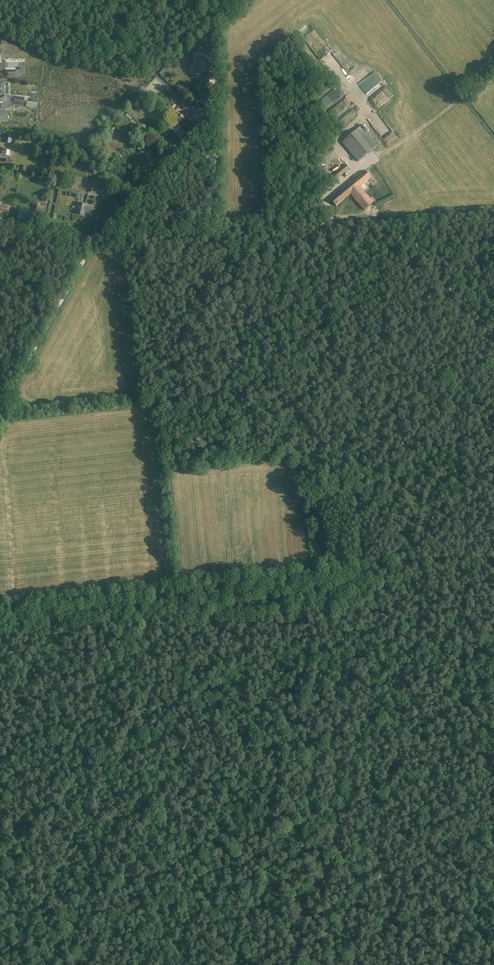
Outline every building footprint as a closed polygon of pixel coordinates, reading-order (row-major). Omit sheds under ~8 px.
[(205,59),(201,59),(201,53),(194,53),(194,59),(197,60),(196,72),(195,73),(195,77),(201,77),(201,72),(205,73),(205,59)] [(166,65),(159,69),(163,74),(169,70),(166,65)] [(335,101),(333,104),(339,111),(342,108),(335,101)] [(199,123),(204,117),(203,116),(201,114),(198,111),(196,113),(193,110),(189,114),(199,123)] [(178,117),(180,119),(184,122),(186,119),(180,114),(178,117)] [(169,128),(176,135),(180,139),(186,132),(175,121),(169,128)] [(372,150),(356,131),(342,142),(358,162),(372,150)] [(329,144),(316,155),(323,163),(336,152),(329,144)] [(0,154),(0,159),(5,160),(5,157),(6,157),(6,156),(7,155),(9,155),(10,149),(6,149),(6,151),(1,151),(1,154),(0,154)] [(142,170),(143,172),(147,176),(155,168),(153,166),(155,164),(150,158),(155,153),(150,149),(144,155),(150,162),(142,170)] [(368,172),(369,173),(386,160),(392,155),(390,153),(384,158),(368,172)] [(346,165),(343,167),(332,176),(335,181),(349,169),(346,165)] [(366,171),(335,197),(331,200),(336,206),(351,194),(364,210),(373,203),(360,187),(371,177),(366,171)] [(34,203),(33,209),(32,214),(38,215),(41,204),(34,203)] [(79,203),(78,209),(76,214),(83,215),(84,211),(94,213),(95,208),(85,206),(86,205),(79,203)] [(19,204),(19,213),(27,214),(28,205),(19,204)]
